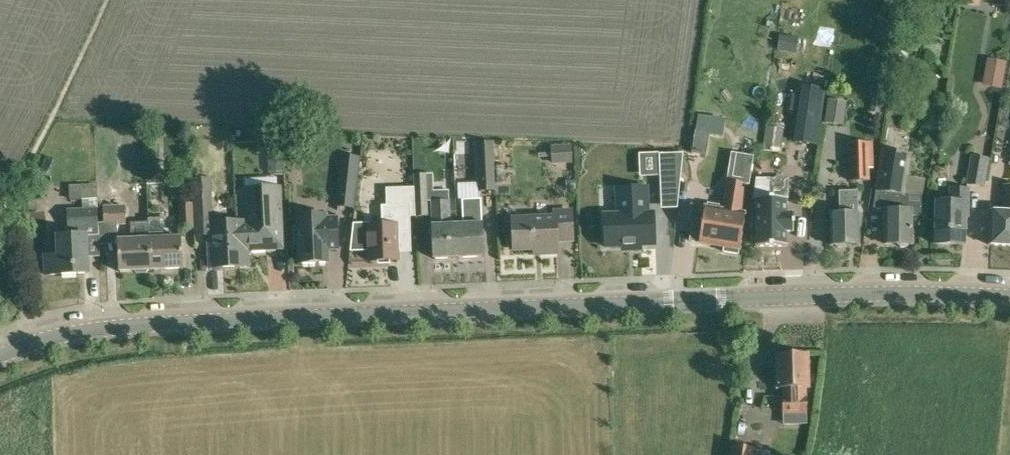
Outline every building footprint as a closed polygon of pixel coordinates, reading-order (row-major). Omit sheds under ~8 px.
[(999,83),(1002,65),(1003,58),(987,55),(983,81),(999,83)] [(792,106),(800,107),(795,142),(816,145),(824,89),(803,86),(802,94),(793,92),(792,106)] [(719,157),(723,137),(695,132),(692,153),(719,157)] [(493,190),(491,142),(477,143),(479,191),(493,190)] [(869,156),(873,156),(872,142),(848,142),(848,181),(869,181),(869,168),(869,156)] [(571,161),(570,146),(552,147),(552,162),(571,161)] [(885,210),(885,244),(912,244),(912,216),(922,216),(922,195),(904,195),(911,154),(882,150),(873,208),(885,210)] [(356,152),(343,151),(338,205),(351,206),(356,152)] [(680,183),(683,153),(659,154),(660,184),(680,183)] [(699,243),(724,247),(724,251),(738,254),(739,249),(745,213),(742,213),(746,184),(749,185),(754,156),(735,153),(730,181),(727,181),(722,209),(705,207),(692,205),(690,220),(693,220),(690,241),(699,242),(699,243)] [(984,188),(989,159),(970,155),(965,184),(984,188)] [(280,156),(271,157),(271,162),(265,162),(266,176),(284,175),(282,160),(280,160),(280,156)] [(415,217),(427,216),(425,174),(413,174),(415,217)] [(237,266),(235,222),(213,223),(210,178),(191,178),(194,228),(207,227),(209,268),(237,266)] [(769,180),(755,180),(753,200),(756,200),(756,246),(786,246),(786,232),(794,232),(794,213),(786,213),(786,198),(770,198),(769,180)] [(90,199),(90,210),(68,211),(69,235),(57,236),(57,255),(44,256),(45,274),(87,273),(86,236),(98,235),(97,210),(96,199),(97,199),(96,184),(68,185),(69,200),(90,199)] [(1004,184),(1002,211),(991,211),(989,244),(1009,246),(1009,185),(1004,184)] [(235,222),(237,266),(248,266),(247,250),(269,248),(268,233),(282,232),(279,186),(243,189),(245,221),(235,222)] [(557,203),(564,203),(563,186),(556,186),(557,203)] [(658,244),(657,211),(650,212),(648,186),(619,188),(620,213),(608,214),(610,246),(626,246),(626,250),(642,249),(642,245),(658,244)] [(966,216),(967,189),(952,189),(952,202),(936,202),(936,244),(964,244),(964,216),(966,216)] [(831,245),(859,244),(858,190),(839,191),(840,213),(830,213),(831,245)] [(149,270),(148,238),(133,239),(132,224),(125,224),(125,205),(119,205),(119,192),(102,193),(103,206),(102,206),(104,226),(117,225),(117,240),(119,272),(149,270)] [(462,224),(456,224),(458,257),(482,256),(480,199),(461,199),(462,224)] [(458,257),(456,224),(449,224),(448,200),(430,201),(433,258),(458,257)] [(192,202),(178,203),(179,229),(194,228),(192,202)] [(507,223),(512,222),(514,250),(541,248),(541,254),(557,253),(556,240),(572,240),(571,211),(554,212),(554,217),(530,218),(529,206),(526,203),(506,204),(504,207),(504,220),(507,223)] [(370,225),(370,224),(353,224),(350,249),(369,249),(369,261),(397,260),(396,233),(410,232),(409,204),(381,205),(381,225),(370,225)] [(325,219),(325,214),(298,215),(298,226),(293,226),(294,244),(299,244),(300,263),(327,262),(326,249),(337,248),(336,218),(325,219)] [(148,238),(149,270),(183,268),(181,237),(165,238),(164,217),(148,218),(149,238),(148,238)] [(777,388),(782,388),(782,397),(783,414),(784,425),(806,424),(806,413),(807,413),(806,387),(808,387),(807,353),(777,354),(778,369),(777,369),(777,388)] [(734,445),(732,454),(753,454),(754,448),(734,445)]
